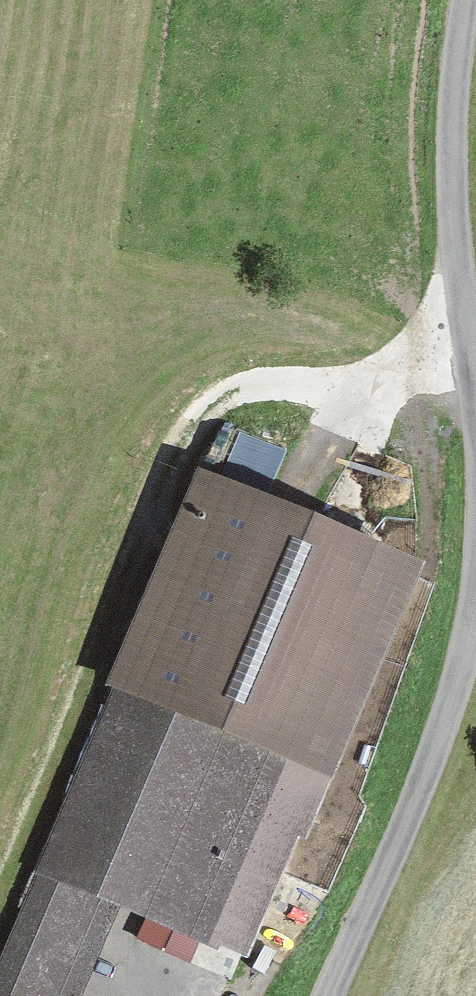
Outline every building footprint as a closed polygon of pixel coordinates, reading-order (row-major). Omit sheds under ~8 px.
[(397,582),(203,503),(0,995),(70,995),(112,894),(246,949),(397,582)]
